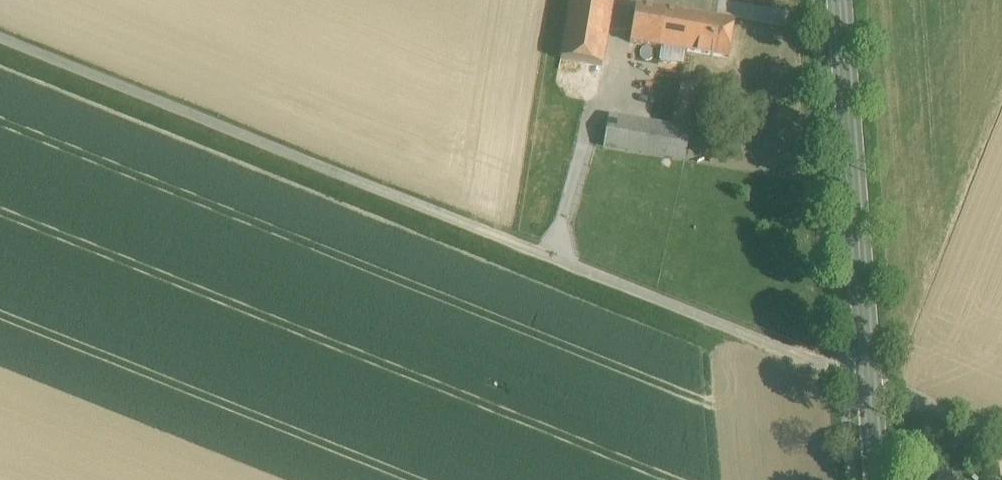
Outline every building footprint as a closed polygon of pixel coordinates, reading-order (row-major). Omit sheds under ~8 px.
[(578,0),(569,0),(560,63),(601,69),(611,4),(578,0)] [(665,15),(634,10),(628,45),(659,50),(665,15)] [(697,20),(665,15),(659,50),(692,55),(697,20)] [(734,25),(697,20),(692,55),(728,61),(734,25)] [(689,132),(607,118),(602,151),(684,164),(689,132)]
